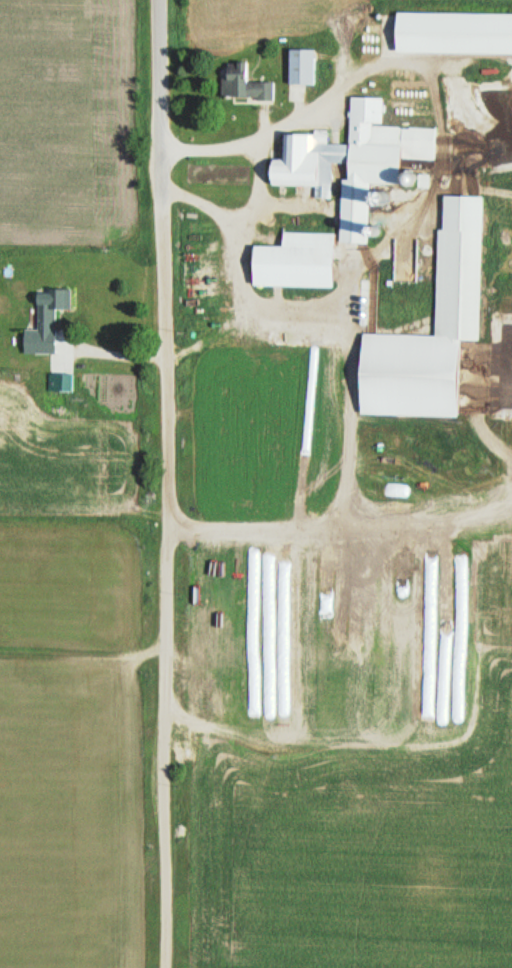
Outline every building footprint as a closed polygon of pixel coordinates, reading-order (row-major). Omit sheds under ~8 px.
[(393,54),(511,54),(511,13),(393,13),(393,54)] [(313,84),(313,48),(288,48),(288,84),(313,84)] [(274,98),(274,81),(248,81),(248,62),(223,62),(223,98),(274,98)] [(340,212),(352,212),(353,204),(370,205),(427,188),(428,175),(417,174),(413,160),(433,161),(435,129),(382,126),(384,98),(352,96),(349,143),(346,144),(330,144),(326,131),(319,131),(308,134),(283,133),(281,158),(267,163),(266,185),(313,187),(317,199),(332,200),(334,166),(342,163),(340,212)] [(359,333),(357,415),(456,417),(458,340),(478,340),(482,196),(446,195),(443,335),(359,333)] [(331,288),(333,234),(284,233),(283,246),(252,246),(251,286),(331,288)] [(71,308),(70,288),(36,288),(36,329),(22,329),(22,353),(55,353),(55,308),(71,308)]
